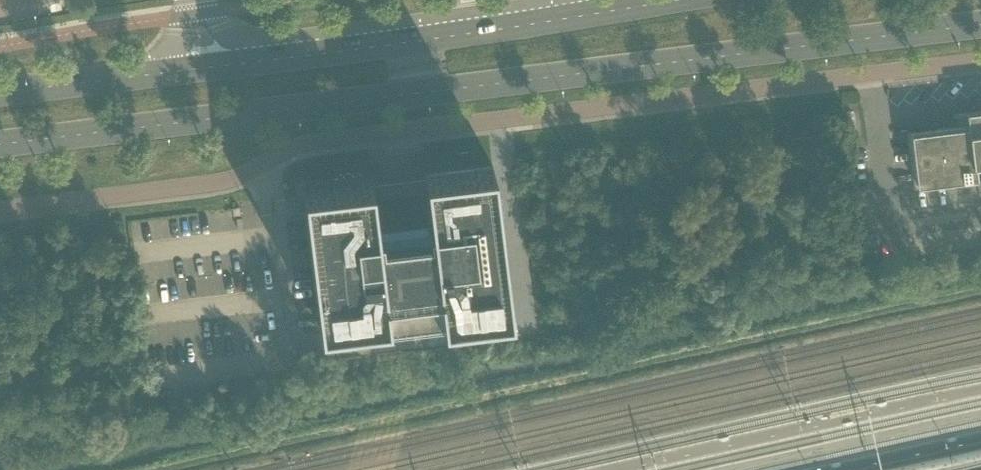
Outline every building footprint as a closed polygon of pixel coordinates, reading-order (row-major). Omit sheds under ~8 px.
[(912,134),(918,187),(978,180),(976,166),(980,166),(980,111),(954,114),(956,129),(912,134)] [(304,196),(238,204),(252,315),(244,316),(247,336),(320,327),(441,312),(442,320),(511,312),(492,165),(429,173),(424,173),(424,175),(426,190),(407,192),(406,191),(406,190),(406,189),(405,189),(405,188),(404,188),(404,187),(403,187),(403,186),(402,186),(401,186),(400,186),(399,186),(398,186),(397,186),(396,187),(395,187),(395,188),(394,188),(394,189),(393,190),(393,191),(393,192),(393,193),(393,194),(373,196),(371,182),(371,180),(303,188),(304,196)]
